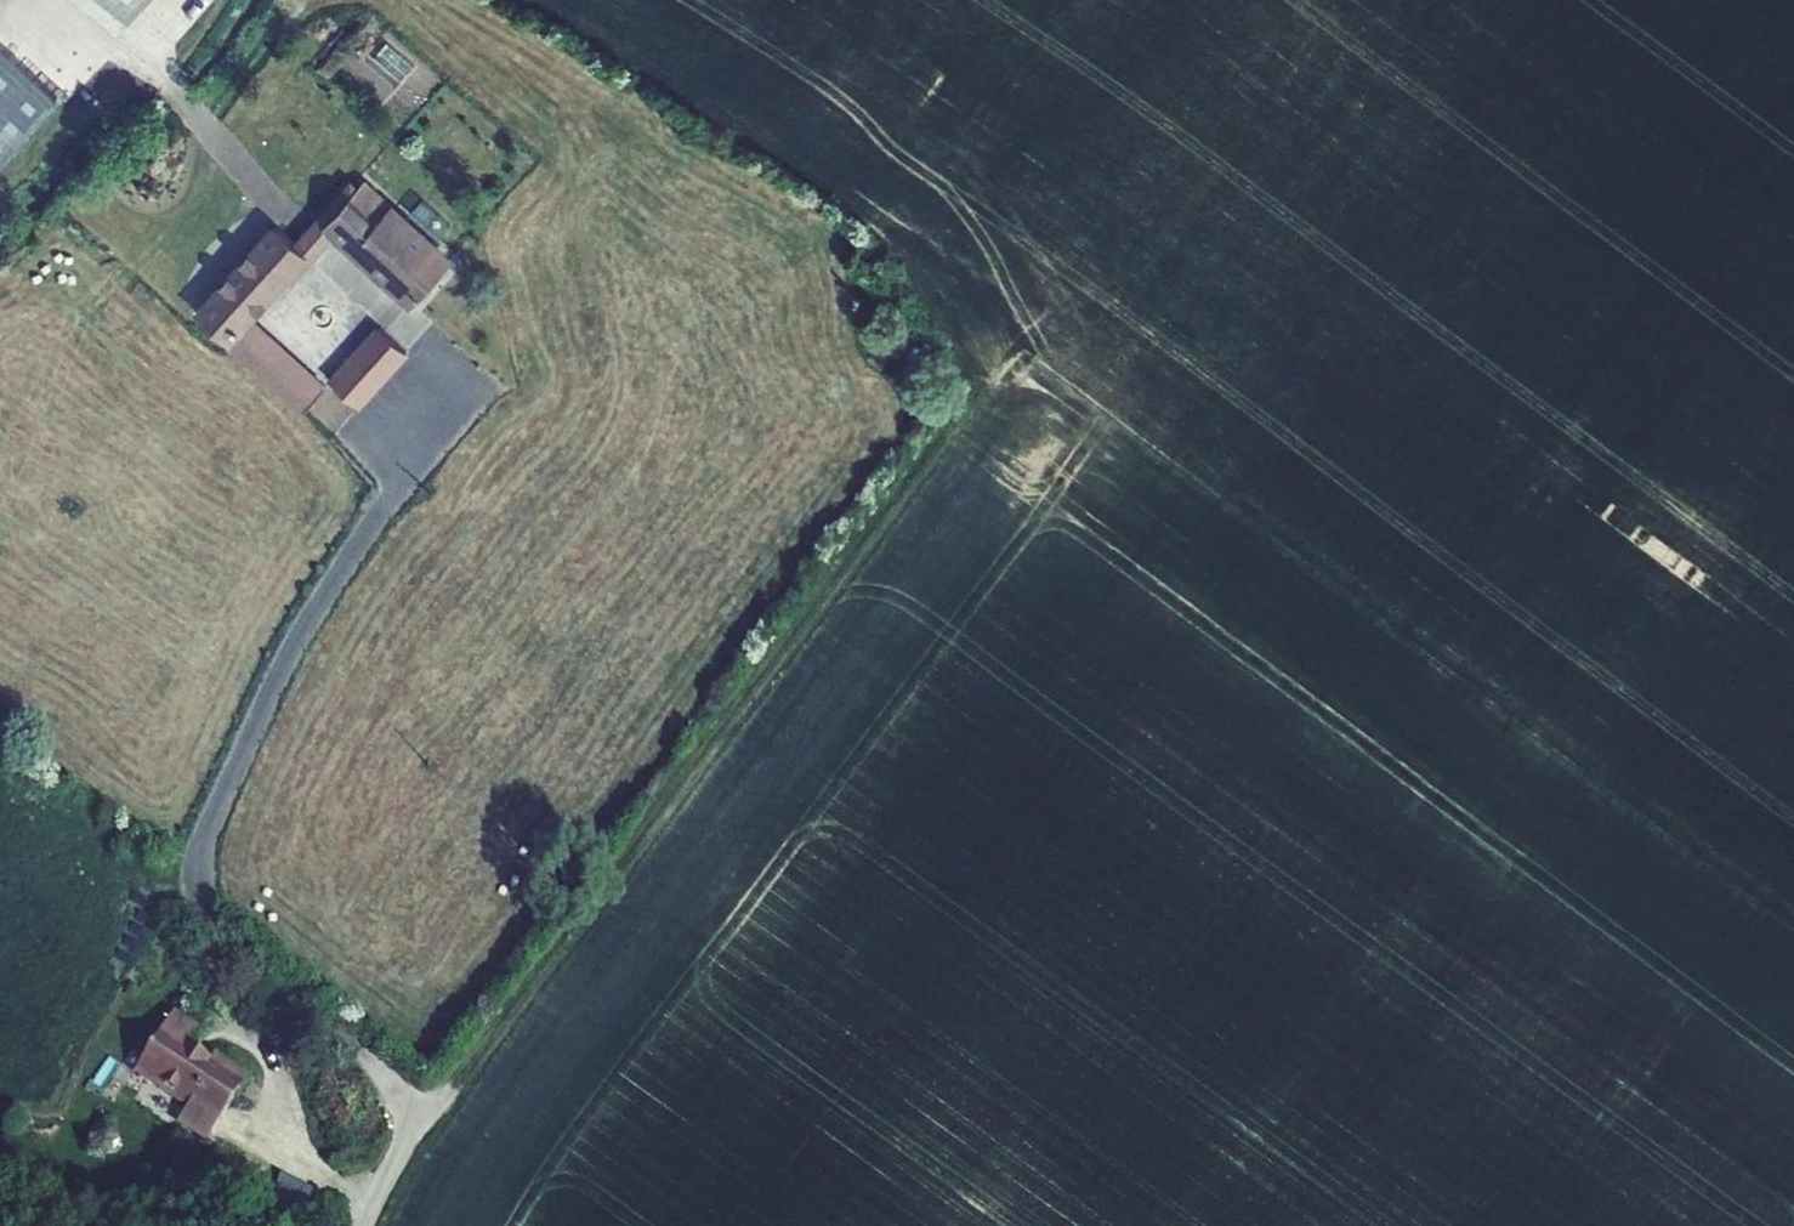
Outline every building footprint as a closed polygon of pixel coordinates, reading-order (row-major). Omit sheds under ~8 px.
[(123,10),(131,0),(111,0),(123,10)] [(364,23),(345,41),(364,62),(384,43),(364,23)] [(0,44),(0,176),(65,106),(0,44)] [(302,246),(281,228),(202,317),(308,413),(329,390),(254,320),(311,255),(315,259),(337,234),(416,305),(454,262),(369,186),(340,218),(333,211),(302,246)] [(384,329),(335,383),(362,408),(411,353),(384,329)] [(196,1030),(171,1015),(135,1071),(187,1105),(178,1121),(206,1139),(246,1078),(213,1057),(210,1061),(186,1046),(196,1030)]
